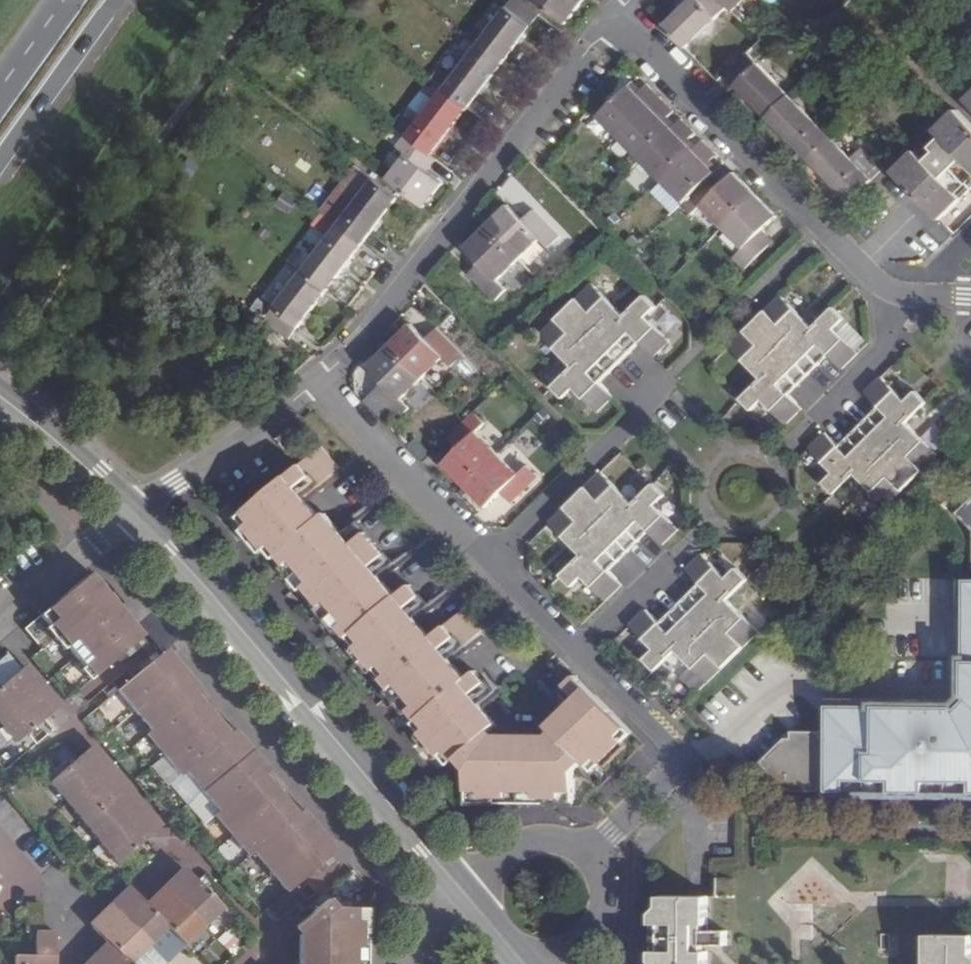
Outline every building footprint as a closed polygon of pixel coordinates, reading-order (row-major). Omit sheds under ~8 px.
[(423,208),(441,185),(420,169),(538,16),(517,0),(507,0),(394,149),(402,155),(384,178),(423,208)] [(564,24),(582,0),(532,0),(564,24)] [(675,13),(661,26),(684,50),(726,10),(730,13),(744,0),(688,0),(675,13)] [(675,13),(688,0),(676,0),(669,6),(675,13)] [(746,53),(722,77),(848,205),(873,181),(855,162),(746,53)] [(630,85),(596,118),(681,204),(679,206),(691,219),(700,210),(738,249),(730,257),(744,271),(773,243),(764,234),(778,219),(731,172),(718,185),(709,177),(715,172),(707,164),(715,156),(700,139),(691,148),(686,143),(695,134),(680,119),(671,128),(663,119),(671,110),(645,84),(637,92),(630,85)] [(890,171),(940,221),(970,191),(970,127),(954,110),(932,131),(940,138),(929,148),(924,143),(915,153),(911,150),(890,171)] [(855,162),(873,181),(880,174),(861,155),(855,162)] [(369,181),(260,325),(287,345),(396,201),(369,181)] [(467,276),(494,303),(506,291),(497,281),(539,242),(547,251),(561,238),(532,209),(518,221),(505,208),(463,248),(479,265),(467,276)] [(573,391),(597,415),(613,399),(600,386),(640,346),(653,359),(669,343),(646,319),(656,309),(644,297),(622,318),(590,285),(538,334),(571,369),(551,388),(563,401),(573,391)] [(779,297),(727,346),(760,379),(739,399),(753,413),(763,403),(785,426),(802,411),(788,396),(828,357),(842,371),(859,355),(836,332),(845,323),(832,309),(820,321),(802,302),(788,289),(780,298),(779,297)] [(378,383),(367,393),(397,423),(408,412),(400,404),(443,362),(451,370),(463,359),(434,328),(422,339),(410,326),(365,370),(378,383)] [(837,446),(824,434),(808,450),(832,473),(821,484),(834,497),(855,476),(886,508),(938,457),(907,426),(927,406),(914,392),(904,402),(881,378),(864,394),(877,407),(837,446)] [(456,451),(439,467),(483,512),(499,496),(510,507),(539,480),(526,466),(516,475),(476,434),(485,425),(473,412),(444,441),(456,451)] [(320,448),(235,520),(244,530),(241,534),(258,554),(261,551),(270,561),(275,557),(283,566),(278,570),(296,592),(301,588),(318,608),(313,612),(330,634),(336,629),(352,648),(347,652),(367,676),(372,672),(387,690),(382,695),(401,717),(406,712),(425,733),(418,739),(437,760),(443,755),(451,765),(455,762),(467,775),(468,794),(481,794),(481,803),(563,803),(563,795),(575,795),(575,775),(584,767),(588,771),(595,763),(601,770),(625,746),(618,739),(627,731),(574,676),(553,696),(566,708),(545,728),(550,734),(546,737),(498,738),(492,731),(497,727),(471,696),(484,686),(473,673),(466,679),(451,660),(484,633),(463,609),(431,635),(408,609),(420,600),(408,586),(396,596),(379,577),(393,565),(358,524),(345,535),(326,513),(321,517),(305,499),(339,471),(320,448)] [(599,471),(546,524),(580,557),(559,577),(572,591),(582,581),(604,604),(621,588),(607,573),(648,534),(662,548),(678,531),(656,509),(667,498),(654,485),(632,506),(599,471)] [(956,515),(970,531),(970,500),(956,515)] [(705,685),(715,675),(758,633),(727,602),(749,582),(735,568),(724,579),(700,555),(685,571),(698,583),(655,625),(643,612),(627,628),(650,652),(640,662),(653,675),(675,654),(705,685)] [(122,604),(95,574),(91,578),(89,575),(41,615),(50,626),(47,629),(65,650),(68,647),(86,667),(82,670),(91,681),(141,637),(117,608),(122,604)] [(195,693),(200,689),(177,662),(167,650),(118,691),(152,731),(148,735),(182,775),(186,771),(203,790),(248,755),(230,734),(195,693)] [(0,722),(40,688),(23,668),(0,687),(0,721),(0,722)] [(17,742),(46,717),(57,709),(40,688),(0,722),(17,742)] [(970,697),(963,706),(827,707),(827,733),(795,733),(795,738),(792,738),(761,767),(773,780),(776,778),(784,786),(795,786),(795,792),(822,792),(822,786),(827,787),(827,792),(970,793),(970,691),(970,697)] [(235,731),(230,734),(248,755),(265,775),(269,772),(235,731)] [(51,781),(69,803),(109,769),(91,748),(80,758),(51,781)] [(265,775),(248,755),(203,790),(221,812),(217,816),(249,855),(254,850),(289,891),(333,854),(298,814),(265,775)] [(109,769),(69,803),(86,823),(126,790),(109,769)] [(173,786),(184,798),(198,785),(188,773),(173,786)] [(126,790),(86,823),(102,842),(143,809),(126,790)] [(119,862),(148,839),(160,829),(143,809),(102,842),(119,862)] [(302,810),(298,814),(333,854),(336,851),(302,810)] [(224,908),(197,879),(187,869),(169,888),(206,926),(224,908)] [(186,944),(206,926),(169,888),(150,906),(169,926),(186,944)] [(169,926),(150,906),(133,889),(114,907),(151,945),(169,926)] [(708,931),(708,897),(664,898),(663,909),(657,914),(656,963),(707,963),(708,946),(708,931)] [(365,909),(338,909),(329,898),(314,911),(324,923),(323,936),(311,935),(311,963),(365,963),(365,909)] [(56,933),(44,933),(44,905),(28,905),(27,910),(27,932),(36,933),(36,956),(14,956),(14,963),(56,963),(56,933)] [(151,945),(114,907),(95,926),(112,943),(133,963),(151,945)] [(729,931),(708,931),(708,946),(729,946),(729,931)] [(929,937),(929,963),(970,963),(970,937),(929,937)] [(112,943),(94,961),(97,963),(133,963),(112,943)]
